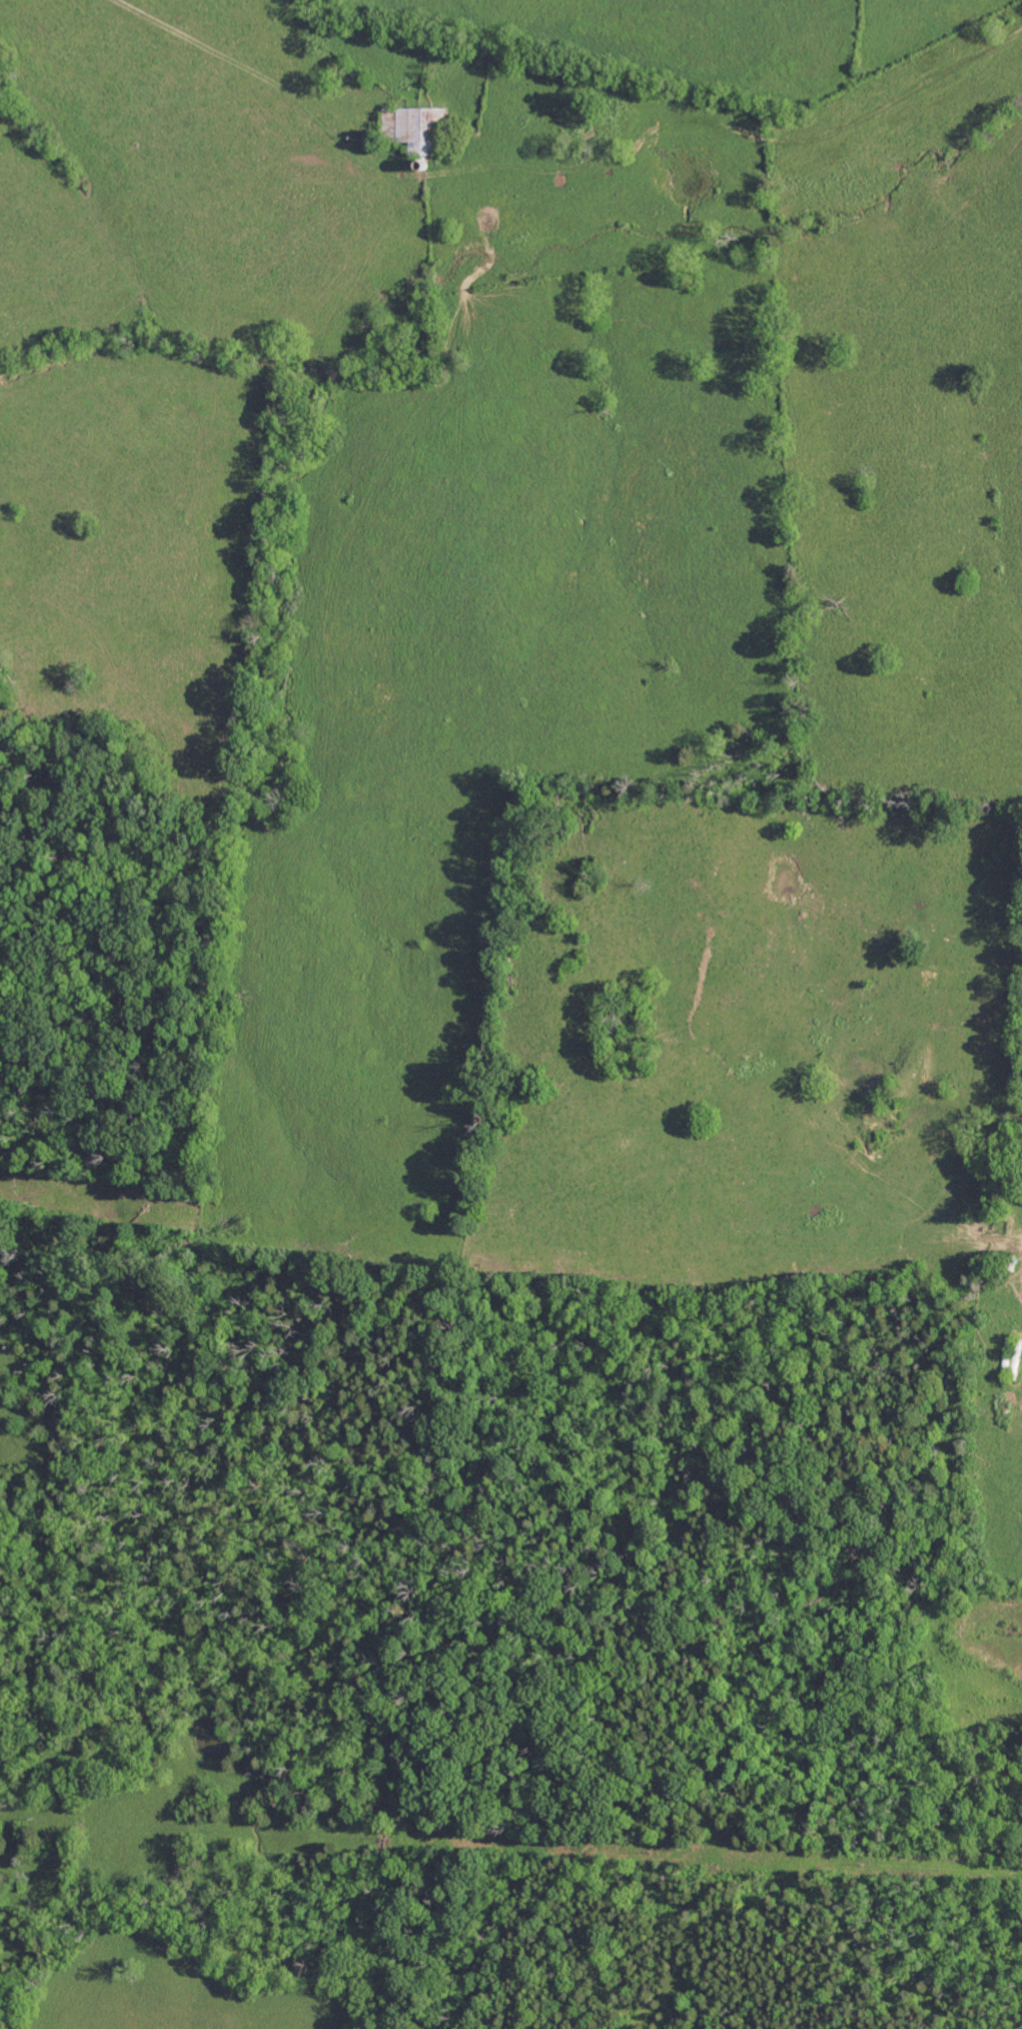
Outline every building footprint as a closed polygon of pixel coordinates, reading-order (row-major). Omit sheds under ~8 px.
[(446,107),(384,106),(383,127),(391,127),(391,139),(410,140),(410,151),(433,152),(433,124),(445,124),(446,107)]
